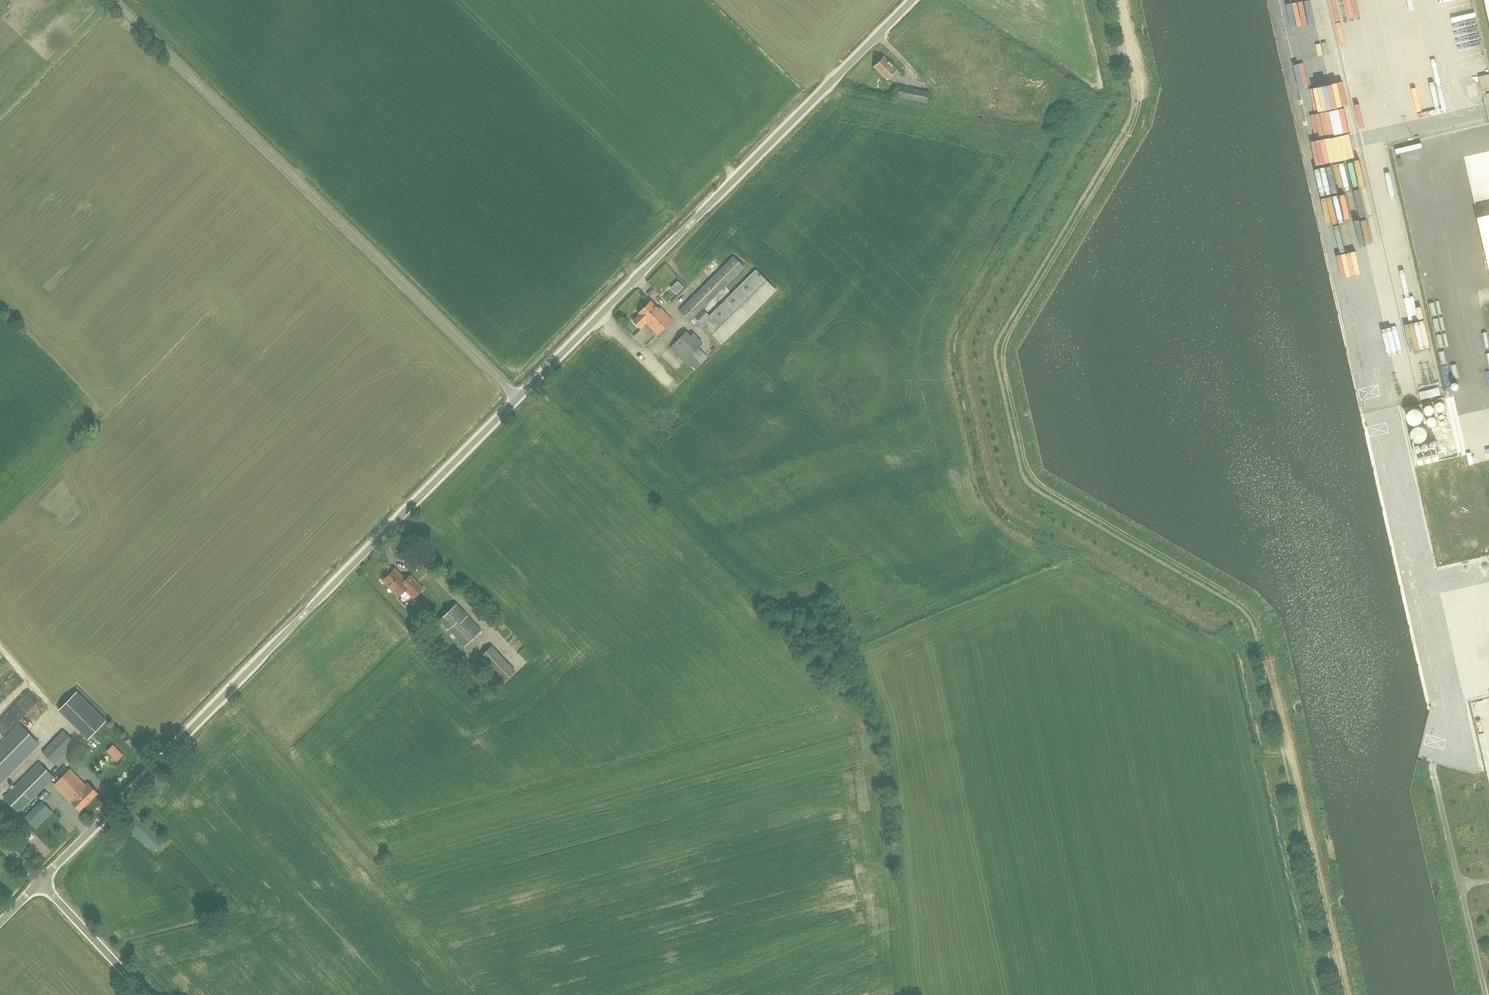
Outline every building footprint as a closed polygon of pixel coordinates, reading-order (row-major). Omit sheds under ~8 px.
[(886,79),(888,77),(892,81),(901,73),(897,69),(890,63),(884,57),(874,67),(880,73),(886,79)] [(1479,62),(1481,70),(1488,69),(1488,61),(1488,60),(1479,62)] [(1479,76),(1482,90),(1488,88),(1488,74),(1479,76)] [(926,103),(929,91),(899,85),(897,97),(926,103)] [(1321,106),(1313,112),(1319,119),(1327,113),(1321,106)] [(1478,217),(1488,265),(1488,214),(1478,217)] [(743,266),(733,257),(680,310),(690,320),(743,266)] [(695,316),(702,323),(701,323),(722,344),(776,290),(756,269),(710,315),(703,308),(695,316)] [(1386,307),(1405,403),(1444,396),(1426,301),(1411,304),(1409,292),(1400,294),(1402,304),(1396,305),(1386,307)] [(651,300),(639,312),(640,314),(633,321),(640,328),(647,321),(659,333),(672,320),(660,308),(659,309),(651,300)] [(698,348),(700,345),(686,331),(669,347),(693,371),(708,357),(698,348)] [(395,569),(384,580),(399,595),(406,589),(414,597),(423,589),(410,576),(405,580),(395,569)] [(482,629),(456,603),(439,620),(464,646),(482,629)] [(516,670),(492,645),(477,659),(501,684),(516,670)] [(77,692),(60,709),(88,738),(105,720),(77,692)] [(19,723),(0,743),(0,783),(39,743),(19,723)] [(63,730),(43,751),(55,763),(76,742),(63,730)] [(123,755),(119,751),(115,755),(119,760),(123,755)] [(54,777),(39,763),(4,797),(18,812),(54,777)] [(86,786),(70,770),(55,784),(80,810),(98,793),(89,784),(86,786)] [(53,812),(46,805),(41,801),(26,816),(25,817),(36,829),(53,812)]
